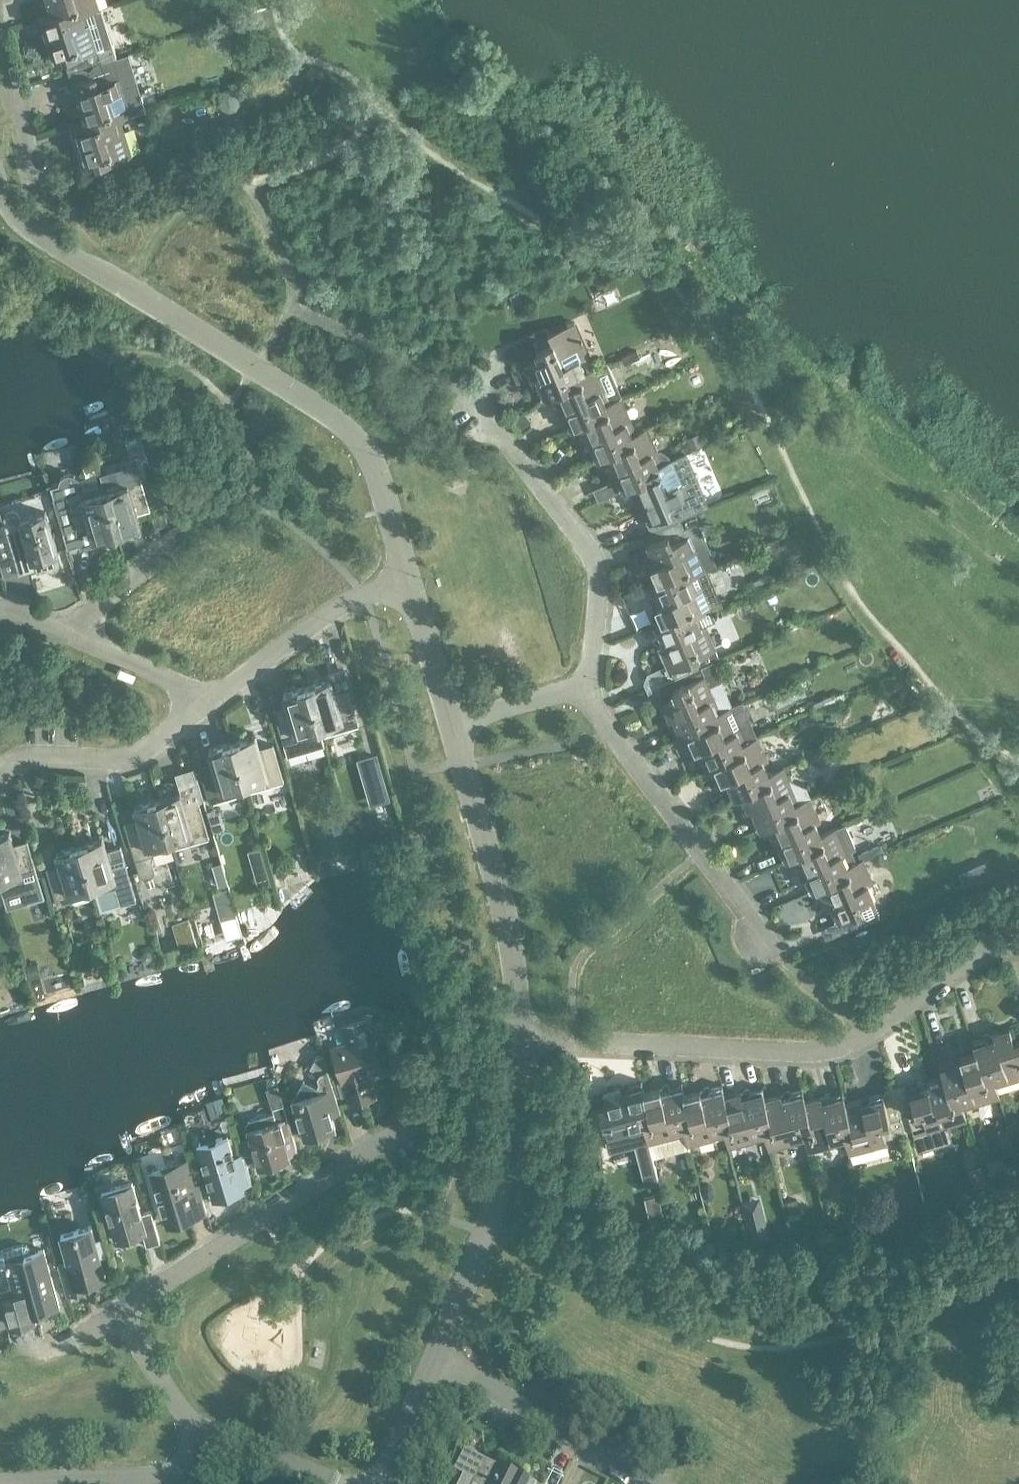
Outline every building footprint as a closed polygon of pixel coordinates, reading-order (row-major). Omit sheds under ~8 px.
[(49,15),(63,11),(66,20),(99,9),(96,0),(44,0),(49,15)] [(49,15),(38,19),(49,56),(63,52),(69,71),(102,61),(116,56),(102,9),(99,9),(66,20),(63,11),(49,15)] [(120,44),(123,54),(137,50),(135,42),(132,41),(120,44)] [(102,61),(69,71),(72,83),(71,83),(82,120),(96,116),(99,125),(117,119),(131,115),(123,88),(119,89),(115,78),(108,80),(102,61)] [(120,130),(117,119),(99,125),(96,116),(82,120),(70,124),(82,162),(96,157),(98,165),(132,155),(124,129),(120,130)] [(593,366),(582,341),(581,338),(573,320),(547,331),(545,327),(529,335),(536,350),(539,357),(526,363),(542,399),(553,394),(566,388),(563,380),(593,366)] [(566,388),(553,394),(569,429),(579,425),(579,424),(592,418),(589,411),(621,397),(605,361),(593,366),(563,380),(566,388)] [(615,441),(636,432),(621,397),(589,411),(592,418),(579,424),(579,425),(595,460),(605,455),(619,449),(615,441)] [(642,471),(670,459),(668,455),(660,450),(657,451),(647,427),(636,432),(615,441),(619,449),(605,455),(621,491),(632,486),(631,486),(645,480),(642,471)] [(685,496),(679,483),(683,481),(673,458),(670,459),(642,471),(645,480),(631,486),(632,486),(651,530),(675,520),(671,511),(672,510),(668,503),(685,496)] [(104,483),(118,533),(141,527),(134,505),(148,501),(140,473),(104,483)] [(98,539),(118,533),(104,483),(54,498),(65,535),(76,531),(81,548),(99,543),(98,539)] [(23,518),(22,516),(21,517),(18,512),(14,511),(9,512),(6,516),(6,521),(5,522),(0,524),(0,557),(1,560),(2,560),(2,558),(15,555),(20,573),(42,566),(43,567),(46,569),(51,571),(55,570),(58,566),(59,562),(60,562),(45,512),(23,518)] [(643,543),(659,580),(672,574),(675,582),(707,569),(717,564),(698,520),(643,543)] [(657,605),(653,606),(651,612),(655,623),(676,614),(679,622),(712,608),(702,585),(712,581),(707,569),(675,582),(672,574),(659,580),(648,584),(657,605)] [(770,574),(748,583),(751,591),(773,582),(770,574)] [(62,582),(47,588),(53,601),(68,595),(62,582)] [(8,602),(19,605),(23,589),(11,587),(8,602)] [(655,623),(652,624),(666,659),(664,665),(669,678),(712,661),(719,658),(706,625),(716,621),(712,608),(679,622),(676,614),(655,623)] [(778,677),(796,670),(790,653),(772,660),(778,677)] [(712,661),(664,681),(668,691),(673,689),(676,697),(663,702),(679,738),(690,734),(689,733),(703,727),(700,719),(731,706),(712,661)] [(330,679),(307,686),(322,736),(359,725),(351,696),(337,701),(330,679)] [(368,699),(382,695),(379,683),(364,687),(368,699)] [(307,686),(284,693),(290,714),(276,718),(285,747),(322,736),(307,686)] [(726,750),(757,736),(742,701),(731,706),(700,719),(703,727),(689,733),(690,734),(705,769),(716,764),(729,758),(726,750)] [(255,735),(232,742),(247,792),(284,781),(276,753),(262,757),(255,735)] [(752,780),(768,773),(763,761),(767,760),(757,736),(726,750),(729,758),(716,764),(731,799),(742,795),(742,794),(756,788),(752,780)] [(216,771),(202,775),(210,803),(247,792),(232,742),(209,749),(216,771)] [(293,775),(327,766),(325,759),(291,767),(293,775)] [(809,797),(805,787),(789,780),(783,766),(768,773),(752,780),(756,788),(742,794),(742,795),(757,829),(768,825),(781,819),(778,811),(809,797)] [(181,792),(158,798),(173,848),(209,837),(201,809),(187,813),(181,792)] [(804,842),(821,834),(816,823),(820,821),(809,797),(778,811),(781,819),(768,825),(784,860),(794,856),(808,850),(804,842)] [(144,878),(153,875),(155,871),(152,860),(153,854),(172,848),(158,798),(134,805),(138,818),(124,822),(135,859),(140,875),(144,878)] [(3,812),(13,838),(23,834),(14,808),(3,812)] [(216,808),(208,811),(211,824),(220,821),(216,808)] [(856,861),(851,849),(855,847),(845,824),(821,834),(804,842),(808,850),(794,856),(810,891),(821,886),(834,880),(830,872),(856,861)] [(0,835),(0,884),(1,889),(38,878),(30,849),(16,854),(10,832),(0,835)] [(80,844),(94,894),(132,883),(120,846),(106,850),(103,837),(80,844)] [(80,844),(57,851),(63,873),(49,877),(57,905),(94,894),(80,844)] [(192,874),(216,867),(212,853),(187,861),(192,874)] [(958,857),(962,873),(977,869),(973,853),(958,857)] [(834,880),(821,886),(836,921),(840,919),(845,930),(880,915),(876,905),(872,896),(873,895),(868,884),(872,882),(862,858),(830,872),(834,880)] [(368,1073),(383,1069),(374,1036),(371,1037),(366,1019),(343,1025),(348,1044),(333,1048),(342,1080),(345,1080),(351,1103),(374,1096),(368,1073)] [(995,1081),(1007,1078),(1008,1082),(1018,1079),(1018,1041),(1014,1042),(1010,1029),(972,1040),(976,1053),(977,1052),(981,1067),(990,1064),(994,1082),(995,1081)] [(1000,1098),(995,1081),(994,1082),(990,1064),(981,1067),(977,1052),(976,1053),(939,1063),(943,1076),(944,1075),(948,1089),(956,1087),(961,1104),(962,1103),(975,1100),(976,1104),(1000,1098)] [(339,1108),(333,1087),(328,1070),(326,1065),(323,1055),(316,1058),(309,1071),(313,1086),(304,1081),(294,1099),(293,1100),(293,1101),(292,1104),(295,1106),(303,1131),(301,1135),(304,1137),(305,1138),(306,1138),(310,1139),(311,1136),(335,1129),(330,1111),(339,1108)] [(893,1085),(906,1131),(913,1129),(918,1148),(946,1141),(951,1139),(947,1125),(967,1120),(962,1103),(961,1104),(956,1087),(948,1089),(944,1075),(943,1076),(904,1086),(903,1082),(893,1085)] [(645,1092),(643,1085),(642,1081),(604,1091),(608,1104),(599,1107),(608,1140),(632,1133),(631,1129),(644,1126),(645,1125),(640,1109),(649,1106),(645,1092)] [(663,1088),(661,1081),(643,1085),(645,1092),(649,1106),(640,1109),(645,1125),(644,1126),(652,1157),(689,1146),(688,1144),(684,1128),(680,1111),(689,1108),(685,1094),(683,1088),(682,1083),(663,1088)] [(703,1090),(701,1083),(683,1088),(685,1094),(689,1108),(680,1111),(684,1128),(688,1144),(713,1137),(712,1133),(724,1129),(720,1113),(729,1111),(725,1097),(722,1085),(703,1090)] [(892,1135),(906,1131),(893,1085),(884,1088),(885,1092),(846,1103),(850,1117),(840,1120),(844,1136),(849,1152),(886,1142),(885,1138),(893,1136),(892,1135)] [(770,1113),(766,1099),(762,1087),(725,1097),(729,1111),(720,1113),(724,1129),(729,1146),(753,1139),(752,1135),(764,1132),(765,1132),(760,1115),(770,1113)] [(810,1115),(806,1101),(803,1089),(766,1099),(770,1113),(760,1115),(765,1132),(764,1132),(769,1148),(793,1141),(792,1137),(804,1134),(800,1118),(810,1115)] [(850,1117),(846,1103),(843,1091),(806,1101),(810,1115),(800,1118),(804,1134),(809,1150),(833,1143),(832,1139),(844,1136),(840,1120),(850,1117)] [(249,1120),(247,1125),(259,1167),(290,1158),(283,1136),(293,1133),(284,1103),(273,1107),(274,1113),(249,1120)] [(214,1198),(241,1190),(240,1186),(252,1182),(244,1154),(234,1156),(228,1136),(197,1145),(214,1198)] [(167,1224),(187,1218),(186,1216),(206,1209),(195,1173),(191,1158),(151,1171),(167,1224)] [(132,1182),(102,1191),(116,1240),(143,1233),(147,1246),(160,1242),(151,1210),(142,1213),(132,1182)] [(106,1277),(92,1227),(61,1235),(68,1261),(59,1264),(67,1294),(94,1286),(98,1301),(109,1298),(104,1277),(106,1277)] [(60,1307),(44,1249),(31,1252),(29,1247),(27,1244),(23,1244),(2,1249),(0,1251),(0,1261),(1,1267),(7,1265),(13,1287),(0,1291),(0,1326),(9,1323),(10,1328),(36,1321),(34,1314),(60,1307)] [(465,1450),(454,1471),(472,1480),(470,1483),(516,1483),(519,1478),(484,1460),(484,1459),(465,1450)]
